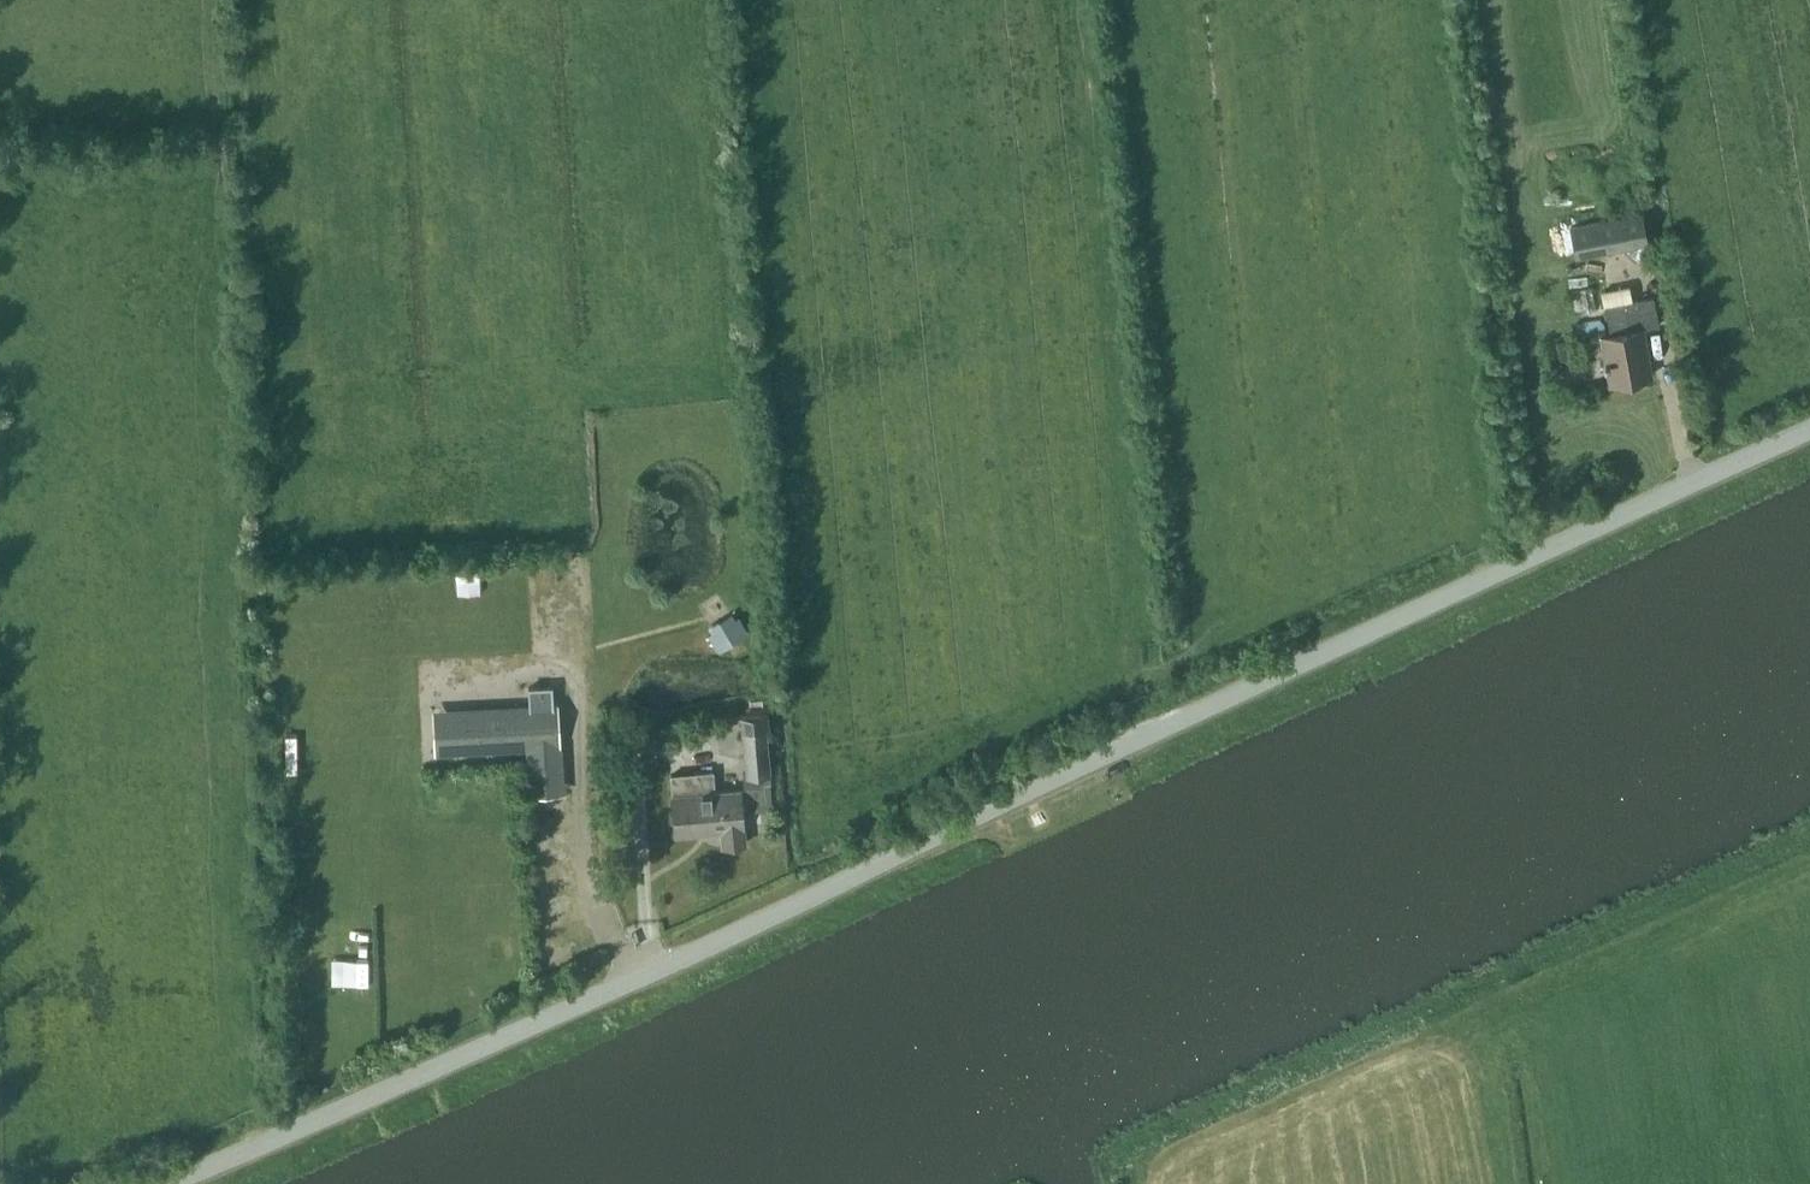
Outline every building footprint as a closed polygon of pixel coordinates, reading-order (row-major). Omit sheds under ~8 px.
[(1569,223),(1576,257),(1649,242),(1642,208),(1569,223)] [(1651,374),(1643,327),(1659,324),(1654,296),(1606,304),(1611,332),(1602,334),(1610,382),(1651,374)] [(718,650),(748,632),(739,615),(708,634),(718,650)] [(553,685),(529,686),(530,708),(457,712),(459,746),(555,741),(554,707),(553,685)] [(745,772),(743,772),(745,785),(763,783),(762,771),(770,771),(764,712),(739,714),(745,772)] [(288,758),(310,759),(311,738),(288,737),(288,758)] [(676,834),(677,834),(677,833),(722,829),(723,843),(744,842),(745,842),(741,788),(715,791),(714,770),(697,771),(698,792),(673,794),(676,834)]
